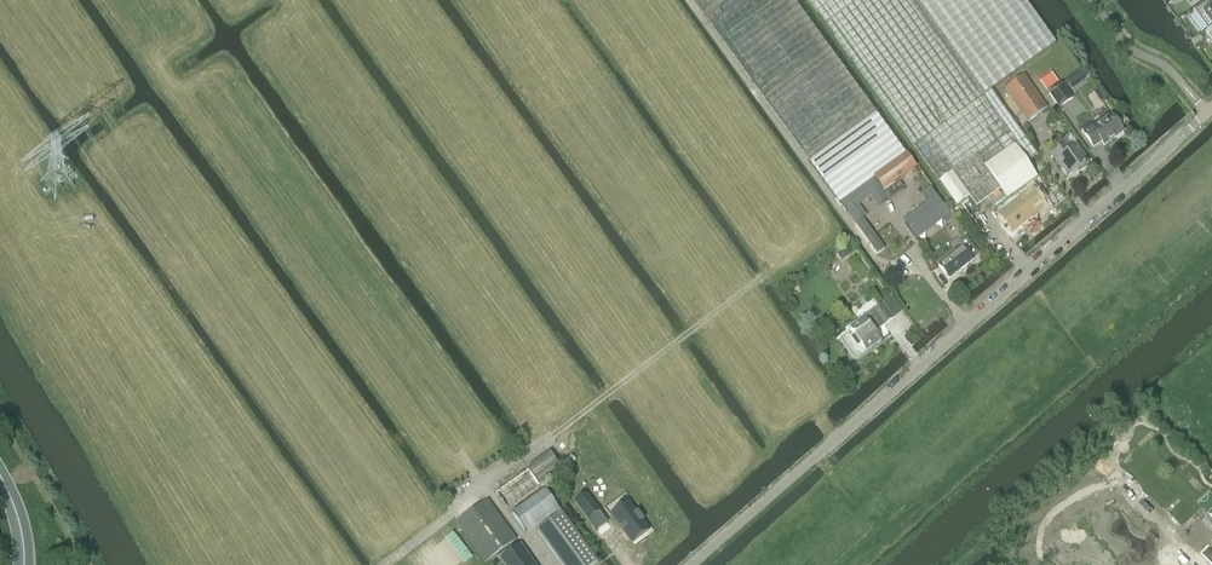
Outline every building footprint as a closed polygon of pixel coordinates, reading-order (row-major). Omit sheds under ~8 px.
[(798,147),(800,149),(809,161),(817,173),(830,191),(837,200),(839,203),(841,201),(874,177),(906,154),(802,11),(794,0),(692,0),(798,147)] [(813,5),(830,30),(846,53),(860,72),(874,92),(887,111),(939,182),(1005,135),(908,0),(809,0),(813,5)] [(1005,135),(1014,147),(1026,163),(1031,159),(1037,155),(991,90),(1056,44),(1024,0),(908,0),(1005,135)] [(1211,28),(1211,0),(1210,0),(1195,10),(1209,30),(1211,28)] [(1052,74),(1040,82),(1046,91),(1058,82),(1052,74)] [(1005,89),(1028,122),(1048,108),(1025,75),(1005,89)] [(1066,80),(1071,87),(1077,83),(1072,76),(1066,80)] [(1048,93),(1059,108),(1073,98),(1062,83),(1048,93)] [(1101,103),(1108,98),(1109,97),(1101,86),(1093,92),(1101,103)] [(1104,146),(1124,132),(1111,115),(1093,128),(1090,125),(1081,131),(1094,148),(1101,142),(1104,146)] [(1005,135),(939,182),(956,206),(969,197),(977,207),(1000,189),(985,169),(1014,147),(1005,135)] [(1061,169),(1067,165),(1073,174),(1089,162),(1077,146),(1069,152),(1065,146),(1051,155),(1061,169)] [(1014,147),(985,169),(1000,189),(1008,200),(1037,178),(1026,163),(1014,147)] [(906,154),(874,177),(884,191),(889,188),(916,168),(906,154)] [(874,177),(841,201),(856,221),(864,215),(855,203),(872,191),(881,204),(889,198),(884,191),(874,177)] [(931,202),(905,222),(917,238),(942,218),(946,223),(952,218),(930,189),(924,193),(931,202)] [(1017,226),(1033,213),(1021,197),(1015,202),(1012,204),(1014,207),(1006,212),(1017,226)] [(961,218),(966,214),(961,208),(956,212),(961,218)] [(855,225),(877,254),(885,249),(863,219),(855,225)] [(939,266),(949,279),(974,260),(972,258),(978,253),(966,238),(960,243),(963,247),(939,266)] [(844,246),(835,253),(839,259),(843,259),(850,255),(844,246)] [(881,340),(875,332),(893,319),(882,304),(874,310),(865,317),(864,317),(849,328),(854,335),(851,338),(857,347),(861,344),(866,351),(881,340)] [(512,514),(525,532),(558,508),(545,490),(512,514)] [(587,494),(576,502),(588,519),(599,511),(587,494)] [(485,562),(510,544),(516,539),(487,499),(456,522),(485,562)] [(629,503),(611,515),(631,543),(649,530),(629,503)] [(563,564),(591,564),(597,561),(560,512),(537,529),(563,564)] [(500,558),(504,564),(536,564),(521,543),(520,544),(517,546),(500,558)]
